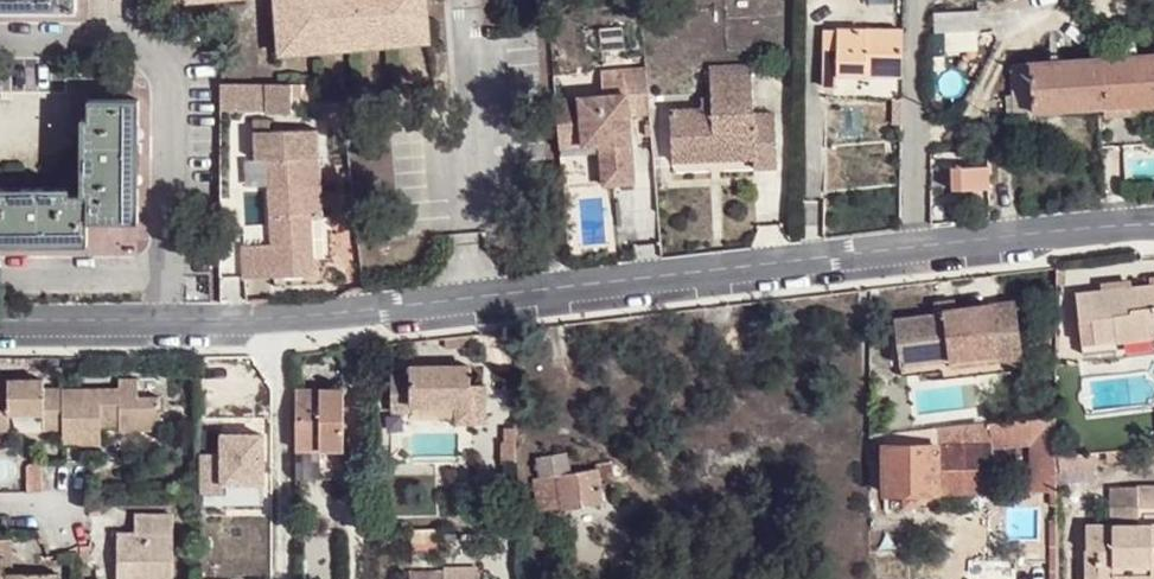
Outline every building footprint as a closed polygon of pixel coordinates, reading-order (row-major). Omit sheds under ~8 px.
[(79,10),(79,0),(0,0),(0,10),(79,10)] [(426,31),(425,0),(280,0),(282,40),(299,38),(301,53),(337,51),(336,36),(373,34),(373,50),(412,48),(411,31),(426,31)] [(981,29),(980,10),(932,13),(932,31),(981,29)] [(901,75),(902,29),(825,29),(825,64),(836,64),(836,74),(901,75)] [(428,46),(426,31),(411,31),(412,48),(428,46)] [(337,51),(373,50),(373,34),(336,36),(337,51)] [(283,54),(301,53),(299,38),(282,40),(283,54)] [(1012,64),(1015,110),(1153,102),(1153,53),(1012,64)] [(836,64),(825,64),(825,87),(836,87),(836,74),(836,64)] [(751,65),(709,66),(710,76),(751,75),(751,65)] [(604,93),(556,96),(559,129),(582,127),(583,142),(600,141),(607,140),(610,182),(634,180),(629,112),(651,110),(648,66),(602,69),(604,93)] [(754,112),(751,75),(710,76),(710,96),(711,107),(702,107),(670,110),(672,151),(753,149),(753,158),(754,169),(777,168),(775,113),(754,112)] [(290,115),(290,87),(223,87),(223,115),(290,115)] [(711,107),(710,96),(702,96),(702,107),(711,107)] [(88,242),(88,221),(138,220),(138,98),(88,98),(88,116),(82,116),(83,192),(71,192),(71,185),(0,186),(0,243),(88,242)] [(582,127),(559,129),(560,144),(583,142),(582,127)] [(607,140),(600,141),(603,183),(610,182),(607,140)] [(753,149),(672,151),(673,162),(753,158),(753,149)] [(316,160),(318,186),(326,186),(325,159),(316,160)] [(314,275),(313,260),(311,216),(319,216),(318,186),(316,160),(268,162),(271,244),(245,246),(246,279),(314,275)] [(989,187),(989,165),(950,166),(951,188),(989,187)] [(311,216),(313,260),(321,260),(319,216),(311,216)] [(1151,276),(1152,283),(1077,292),(1085,355),(1120,351),(1119,342),(1153,337),(1153,276),(1151,276)] [(956,313),(955,313),(955,304),(935,306),(936,317),(944,316),(944,322),(954,321),(953,313),(956,313)] [(894,322),(899,360),(948,353),(950,363),(951,371),(998,366),(996,356),(1023,353),(1017,305),(955,313),(956,313),(953,313),(954,321),(944,322),(944,316),(936,317),(894,322)] [(1119,342),(1120,351),(1121,358),(1153,354),(1153,337),(1119,342)] [(948,353),(899,360),(901,370),(950,363),(948,353)] [(996,356),(998,366),(1024,362),(1023,353),(996,356)] [(408,373),(389,374),(389,409),(409,409),(409,403),(457,403),(470,403),(470,399),(484,399),(484,384),(470,384),(469,364),(408,365),(408,373)] [(200,377),(199,391),(215,391),(215,376),(200,377)] [(66,391),(66,432),(66,448),(104,446),(105,432),(105,421),(123,421),(123,431),(123,435),(163,434),(163,403),(142,403),(142,382),(124,382),(122,390),(66,391)] [(49,392),(47,384),(0,384),(0,431),(11,431),(11,409),(25,409),(25,418),(47,417),(47,431),(66,432),(66,391),(49,392)] [(296,391),(296,478),(338,478),(338,447),(344,447),(344,390),(296,391)] [(470,403),(457,403),(457,421),(484,421),(484,399),(470,399),(470,403)] [(210,405),(210,429),(246,428),(245,403),(210,405)] [(11,431),(47,431),(47,417),(25,418),(25,409),(11,409),(11,431)] [(1056,455),(1057,416),(1030,419),(1030,447),(1031,491),(1056,491),(1056,455)] [(1030,419),(991,423),(991,447),(1030,447),(1030,419)] [(105,432),(123,431),(123,421),(105,421),(105,432)] [(963,427),(963,492),(992,492),(991,447),(991,423),(963,427)] [(920,493),(963,492),(963,427),(883,435),(883,446),(884,493),(904,493),(920,493)] [(883,435),(871,437),(870,446),(883,446),(883,435)] [(532,480),(538,511),(602,501),(600,485),(615,482),(610,460),(596,463),(598,469),(570,473),(567,456),(536,460),(540,479),(532,480)] [(1138,507),(1153,508),(1153,487),(1136,487),(1138,507)] [(920,505),(920,493),(904,493),(903,505),(920,505)] [(1085,549),(1097,549),(1098,575),(1151,575),(1151,578),(1153,578),(1153,524),(1138,524),(1138,507),(1110,508),(1110,525),(1085,525),(1085,549)] [(119,565),(133,565),(133,578),(173,578),(174,521),(137,522),(137,539),(120,541),(119,565)] [(515,539),(515,530),(490,532),(490,539),(515,539)] [(12,575),(5,576),(5,561),(12,562),(11,541),(0,541),(0,578),(56,578),(56,576),(12,575)] [(1085,549),(1086,578),(1151,578),(1151,575),(1098,575),(1097,549),(1085,549)] [(119,565),(119,578),(133,578),(133,565),(119,565)] [(478,569),(443,570),(443,578),(479,578),(478,569)]
